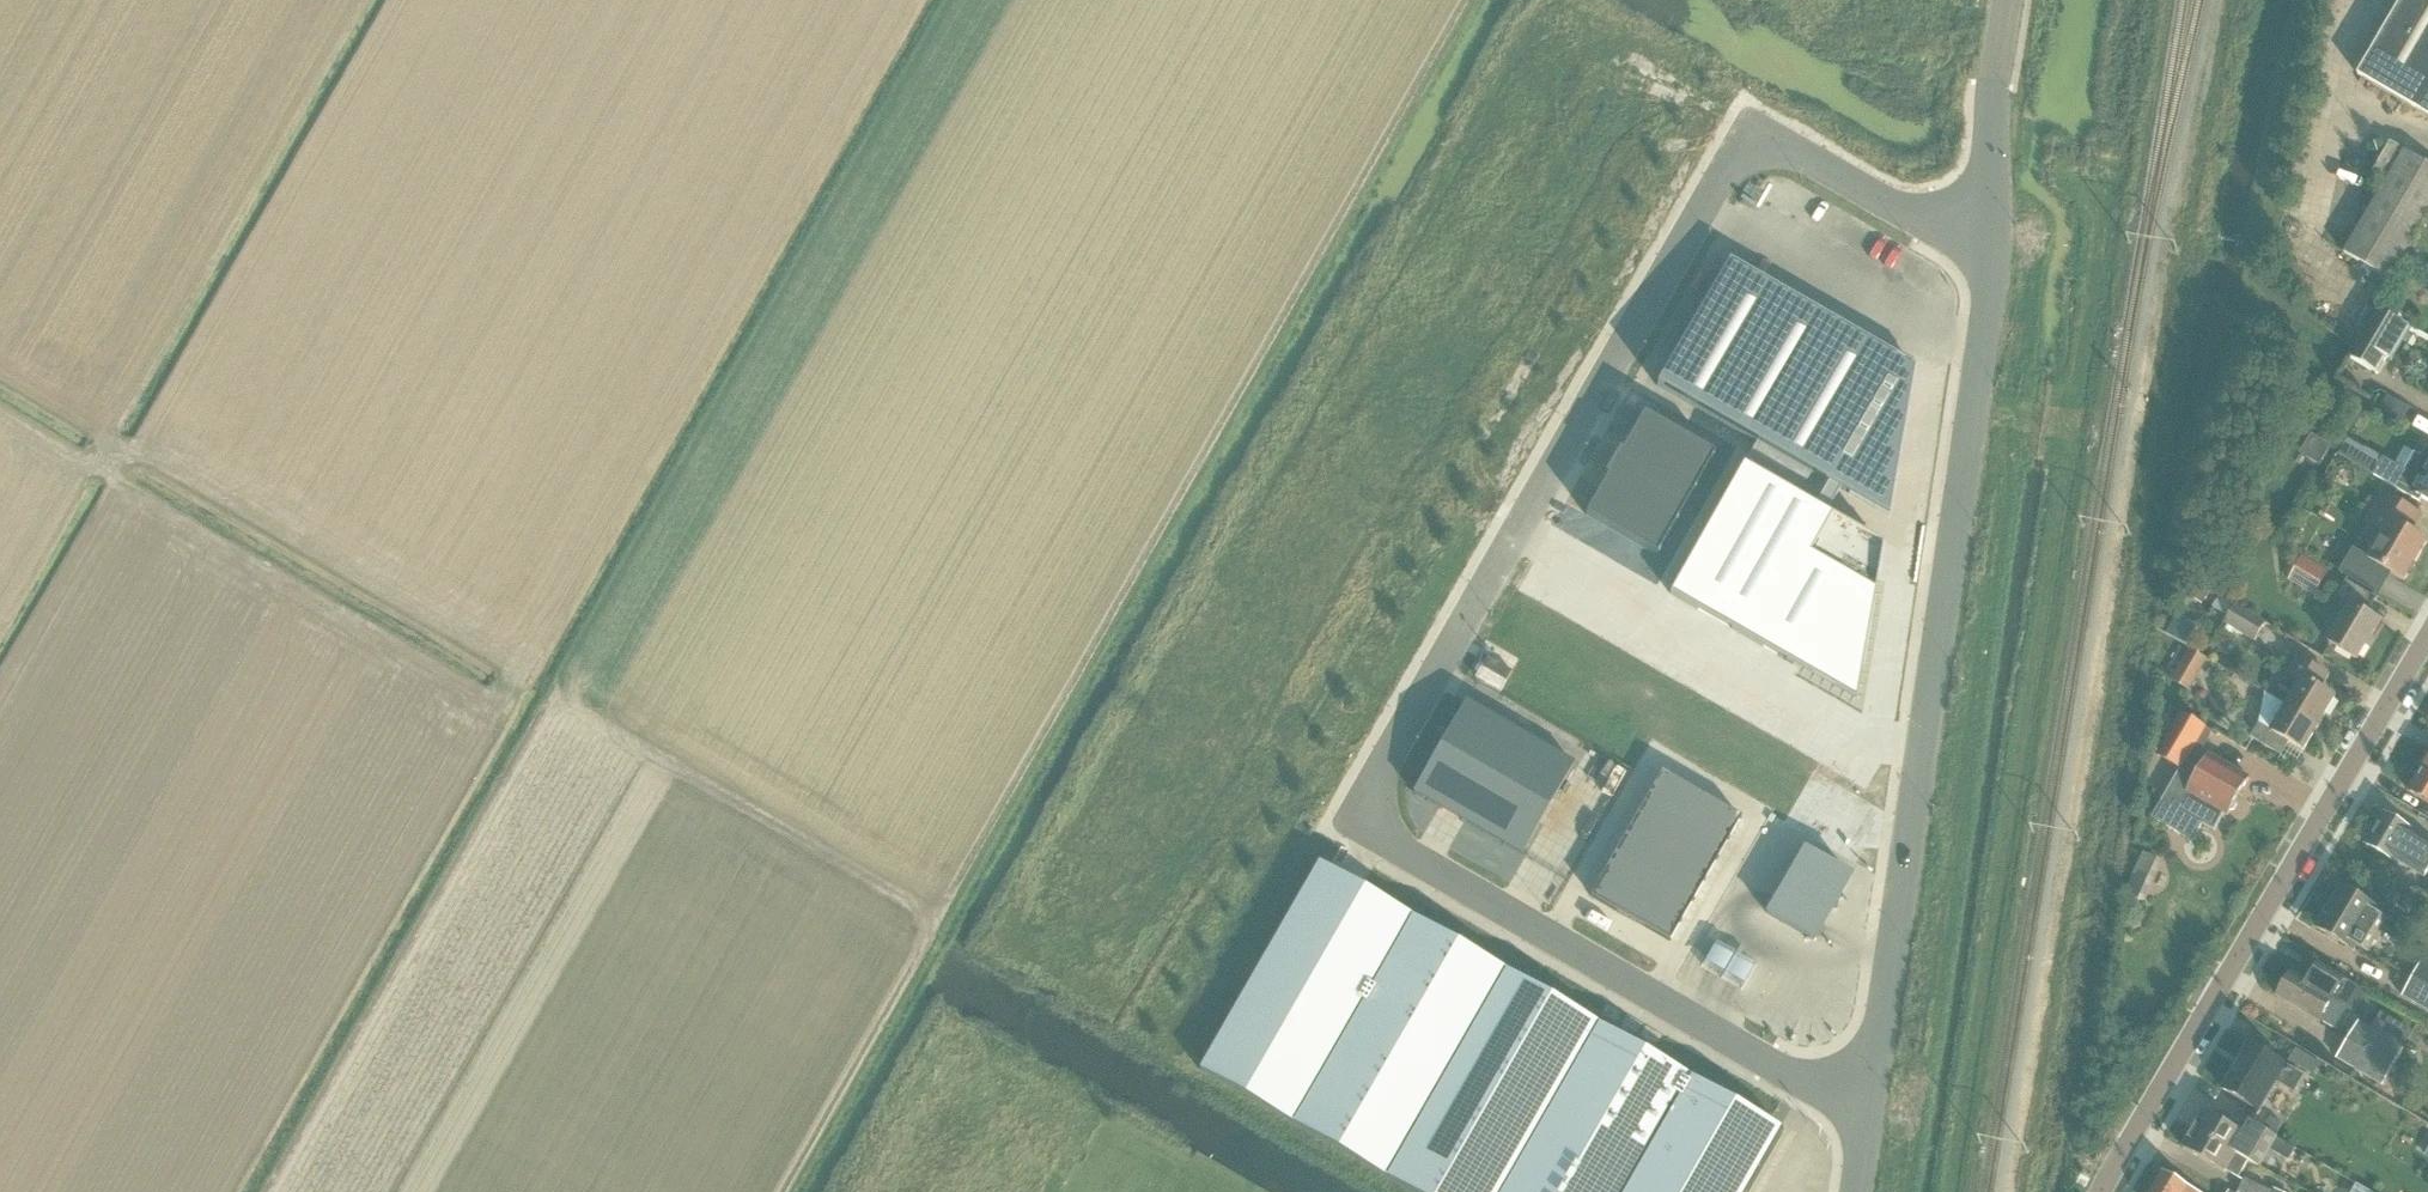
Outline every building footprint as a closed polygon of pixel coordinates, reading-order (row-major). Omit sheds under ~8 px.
[(1773,3),(1796,16),(1805,0),(1775,0),(1773,3)] [(1796,16),(1822,30),(1839,0),(1805,0),(1796,16)] [(1823,30),(1849,45),(1872,5),(1862,0),(1840,0),(1823,30)] [(1947,10),(1947,0),(1929,0),(1947,10)] [(2361,75),(2427,115),(2427,0),(2405,0),(2361,75)] [(2427,218),(2427,163),(2393,142),(2374,173),(2388,181),(2347,253),(2391,280),(2427,218)] [(1914,367),(1730,262),(1659,386),(1888,517),(1914,367)] [(2379,373),(2407,324),(2378,307),(2349,356),(2379,373)] [(2387,396),(2380,408),(2401,420),(2408,408),(2387,396)] [(1715,455),(1646,414),(1622,454),(1619,452),(1604,478),(1607,480),(1587,516),(1656,556),(1715,455)] [(2313,435),(2303,451),(2319,461),(2329,444),(2313,435)] [(2374,475),(2388,482),(2392,485),(2413,497),(2415,493),(2415,492),(2427,499),(2427,447),(2423,457),(2416,453),(2406,470),(2398,466),(2383,458),(2374,475)] [(2335,481),(2327,476),(2321,488),(2328,492),(2335,481)] [(2340,571),(2378,594),(2392,571),(2406,580),(2427,543),(2427,540),(2412,531),(2422,513),(2408,505),(2413,497),(2392,485),(2387,492),(2384,491),(2365,521),(2384,532),(2368,557),(2354,548),(2340,571)] [(2304,555),(2297,567),(2324,583),(2331,571),(2304,555)] [(2370,614),(2370,613),(2379,598),(2348,579),(2337,596),(2351,604),(2328,641),(2360,660),(2382,621),(2370,614)] [(2199,581),(2191,593),(2204,600),(2211,588),(2199,581)] [(2257,641),(2268,623),(2269,623),(2238,604),(2226,623),(2257,641)] [(2180,615),(2169,634),(2187,645),(2199,627),(2180,615)] [(2172,680),(2190,692),(2210,659),(2191,648),(2172,680)] [(2288,704),(2322,724),(2337,698),(2322,689),(2331,676),(2298,657),(2289,672),(2301,681),(2288,704)] [(2322,724),(2288,704),(2287,706),(2267,694),(2262,721),(2252,737),(2284,755),(2291,743),(2292,741),(2306,750),(2322,724)] [(1467,702),(1414,793),(1522,855),(1574,764),(1467,702)] [(2183,712),(2165,742),(2189,757),(2182,769),(2197,778),(2178,809),(2204,823),(2215,830),(2225,812),(2230,815),(2232,811),(2236,810),(2239,805),(2238,801),(2252,778),(2211,754),(2210,756),(2203,752),(2216,732),(2209,727),(2183,712)] [(2410,789),(2427,799),(2427,774),(2421,770),(2410,789)] [(1685,819),(1697,798),(1657,775),(1645,796),(1685,819)] [(1673,840),(1685,819),(1645,796),(1633,816),(1673,840)] [(1738,821),(1697,798),(1685,819),(1726,842),(1738,821)] [(2367,843),(2408,868),(2408,869),(2425,879),(2427,875),(2427,841),(2412,831),(2412,830),(2385,813),(2367,843)] [(1662,860),(1673,840),(1633,816),(1621,837),(1662,860)] [(1726,842),(1685,819),(1673,840),(1714,863),(1726,842)] [(1650,881),(1662,860),(1621,837),(1609,858),(1650,881)] [(1714,863),(1673,840),(1662,860),(1702,884),(1714,863)] [(1804,849),(1767,913),(1814,940),(1851,876),(1804,849)] [(2139,900),(2157,861),(2142,854),(2124,893),(2139,900)] [(1638,902),(1650,881),(1609,858),(1597,879),(1638,902)] [(1702,884),(1662,860),(1650,881),(1690,904),(1702,884)] [(2167,888),(2177,867),(2161,860),(2152,881),(2167,888)] [(1201,1070),(1387,1178),(1412,1191),(1744,1191),(1781,1128),(1506,970),(1319,862),(1201,1070)] [(1626,923),(1638,902),(1597,879),(1585,899),(1626,923)] [(1690,904),(1650,881),(1638,902),(1678,925),(1690,904)] [(2318,927),(2356,949),(2359,945),(2369,951),(2388,917),(2377,911),(2380,907),(2342,886),(2318,927)] [(1678,925),(1638,902),(1626,923),(1666,946),(1678,925)] [(2426,959),(2405,997),(2427,1010),(2427,960),(2426,959)] [(2295,972),(2280,995),(2323,1021),(2336,1000),(2336,999),(2349,1007),(2357,1012),(2369,991),(2322,963),(2310,982),(2295,972)] [(2405,1048),(2360,1022),(2338,1059),(2383,1085),(2405,1048)] [(2250,1044),(2223,1089),(2261,1111),(2279,1081),(2295,1091),(2304,1076),(2250,1044)] [(2297,1048),(2290,1060),(2314,1075),(2322,1063),(2297,1048)] [(2237,1154),(2251,1161),(2251,1160),(2261,1166),(2272,1149),(2291,1160),(2298,1149),(2277,1138),(2265,1130),(2254,1124),(2248,1135),(2207,1111),(2196,1131),(2237,1154)] [(2271,1119),(2265,1130),(2277,1138),(2284,1126),(2271,1119)] [(2241,1177),(2251,1161),(2237,1154),(2196,1131),(2186,1148),(2227,1172),(2228,1170),(2241,1177)] [(2165,1172),(2153,1191),(2199,1191),(2165,1172)] [(2272,1191),(2246,1178),(2239,1191),(2272,1191)] [(1068,1191),(1093,1191),(1074,1181),(1068,1191)]
